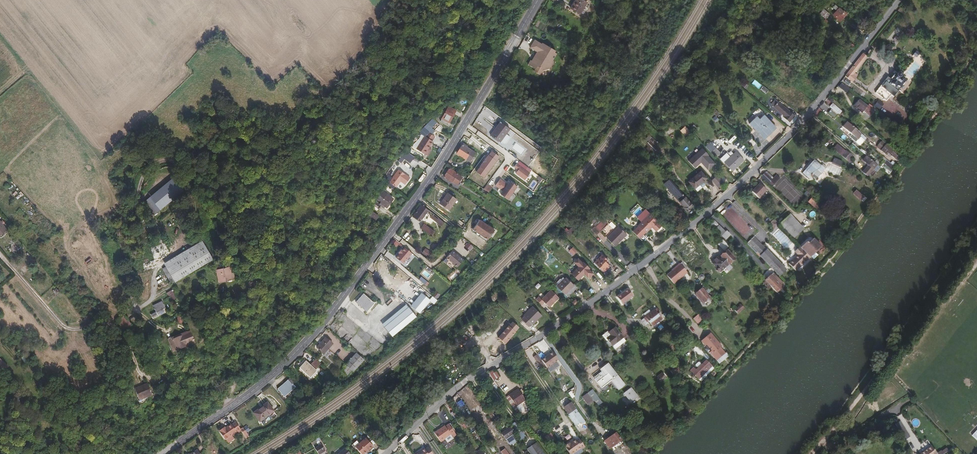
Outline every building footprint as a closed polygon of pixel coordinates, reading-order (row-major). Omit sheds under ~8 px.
[(584,1),(582,0),(572,0),(568,8),(577,13),(584,1)] [(541,39),(533,34),(529,42),(536,46),(531,55),(530,54),(528,57),(535,61),(533,63),(539,66),(541,62),(548,62),(552,55),(551,55),(555,47),(554,46),(554,45),(541,38),(541,39)] [(854,73),(867,56),(863,52),(845,76),(852,82),(856,77),(855,76),(856,75),(854,73)] [(899,89),(907,80),(901,75),(901,73),(901,72),(900,72),(900,71),(899,72),(898,72),(897,73),(898,73),(896,75),(895,73),(889,80),(886,78),(875,92),(886,101),(896,89),(897,90),(898,88),(899,89)] [(765,93),(760,89),(757,92),(762,97),(765,93)] [(873,110),(867,106),(867,107),(858,101),(854,106),(862,112),(863,110),(864,110),(863,111),(869,116),(873,110)] [(229,110),(221,102),(218,105),(225,113),(229,110)] [(792,118),(775,104),(775,105),(771,102),(769,105),(772,107),(771,109),(782,119),(781,120),(787,124),(792,118)] [(838,115),(842,111),(833,104),(829,109),(838,115)] [(448,122),(455,110),(448,106),(441,118),(448,122)] [(718,116),(720,114),(714,108),(712,111),(718,116)] [(835,116),(829,111),(827,113),(833,119),(835,116)] [(750,129),(762,117),(761,116),(756,121),(754,118),(747,125),(750,129)] [(774,128),(768,122),(762,117),(750,129),(753,132),(755,130),(758,134),(758,135),(759,136),(761,136),(763,138),(774,128)] [(424,134),(436,122),(433,119),(420,131),(424,134)] [(434,130),(433,129),(439,124),(437,122),(429,130),(432,133),(434,130)] [(507,132),(508,130),(499,123),(496,128),(505,134),(507,132)] [(860,134),(846,123),(842,127),(857,140),(860,137),(858,136),(860,134)] [(500,142),(505,134),(496,128),(490,136),(499,143),(500,142)] [(424,153),(433,140),(428,137),(432,133),(429,130),(424,135),(425,136),(417,148),(424,153)] [(504,144),(509,137),(505,134),(500,142),(504,144)] [(470,159),(475,152),(462,144),(458,152),(470,159)] [(901,158),(884,144),(878,150),(885,156),(886,155),(895,162),(897,160),(899,161),(901,158)] [(705,157),(707,155),(701,148),(687,161),(693,168),(698,164),(697,163),(699,162),(707,170),(714,164),(708,158),(707,159),(705,157)] [(405,151),(400,160),(409,166),(415,156),(405,151)] [(476,172),(484,177),(499,157),(491,151),(476,172)] [(846,160),(850,155),(847,151),(842,157),(846,160)] [(743,160),(735,152),(730,157),(737,165),(743,160)] [(743,160),(736,152),(735,152),(743,160)] [(737,165),(730,157),(725,161),(733,169),(737,165)] [(876,165),(866,157),(862,161),(867,165),(872,170),(876,165)] [(823,168),(813,159),(805,168),(811,174),(814,171),(818,174),(823,168)] [(733,169),(725,161),(724,162),(731,170),(733,169)] [(890,172),(894,167),(886,161),(882,166),(890,172)] [(529,172),(516,162),(513,166),(517,168),(514,171),(524,179),(529,172)] [(872,170),(867,165),(862,172),(867,176),(872,170)] [(404,184),(410,177),(398,169),(388,181),(395,186),(400,180),(404,184)] [(457,185),(461,177),(462,176),(458,173),(457,174),(449,169),(444,177),(457,185)] [(693,189),(705,178),(699,172),(687,182),(693,189)] [(774,182),(766,175),(762,180),(773,190),(777,185),(774,182)] [(155,214),(183,191),(172,178),(144,201),(155,214)] [(517,186),(510,181),(507,184),(501,179),(495,187),(508,197),(517,186)] [(667,189),(672,184),(668,179),(663,184),(667,189)] [(760,183),(753,191),(760,198),(767,190),(760,183)] [(691,205),(672,184),(667,189),(683,207),(682,208),(686,212),(689,209),(688,208),(691,205)] [(863,197),(855,190),(852,193),(860,200),(863,197)] [(448,209),(457,198),(448,192),(440,203),(448,209)] [(386,207),(392,198),(386,194),(380,202),(376,199),(372,204),(378,208),(380,205),(383,207),(384,205),(386,207)] [(822,207),(812,198),(809,202),(819,211),(822,207)] [(419,221),(428,210),(421,205),(413,216),(419,221)] [(660,226),(656,221),(648,213),(639,222),(647,230),(650,226),(655,231),(660,226)] [(795,236),(802,229),(792,218),(781,228),(802,250),(809,257),(820,246),(813,239),(805,246),(795,236)] [(494,230),(480,220),(473,229),(477,231),(477,230),(481,233),(481,232),(485,235),(483,237),(488,239),(494,230)] [(598,232),(606,224),(602,220),(594,228),(598,232)] [(719,225),(714,220),(709,224),(714,229),(719,225)] [(638,237),(644,231),(644,232),(647,230),(639,222),(636,224),(637,225),(638,226),(633,232),(638,237)] [(432,231),(424,225),(421,229),(428,235),(432,231)] [(566,235),(572,230),(569,227),(563,233),(566,235)] [(613,246),(625,235),(618,227),(606,239),(613,246)] [(481,233),(477,230),(477,231),(473,229),(472,231),(487,241),(488,239),(483,237),(485,235),(481,232),(481,233)] [(720,236),(725,240),(731,235),(726,230),(720,236)] [(717,245),(723,250),(728,245),(722,240),(717,245)] [(194,268),(211,258),(203,243),(187,253),(190,261),(194,268)] [(158,258),(155,245),(146,248),(146,249),(145,252),(144,254),(146,262),(158,258)] [(400,261),(406,253),(409,256),(412,253),(404,247),(402,250),(401,249),(398,253),(399,253),(396,258),(400,261)] [(809,257),(802,250),(801,250),(798,247),(794,251),(797,254),(796,254),(804,262),(809,257)] [(784,268),(765,248),(758,254),(778,274),(784,268)] [(458,267),(464,260),(453,250),(447,257),(458,267)] [(728,264),(734,258),(726,250),(720,256),(722,258),(720,260),(717,257),(711,263),(716,268),(715,268),(715,270),(717,271),(718,271),(719,271),(720,271),(724,267),(728,271),(731,267),(728,264)] [(169,273),(190,261),(187,253),(165,266),(169,273)] [(403,264),(409,256),(406,253),(400,261),(403,264)] [(608,265),(604,261),(606,259),(600,253),(592,261),(602,271),(608,265)] [(804,262),(796,254),(788,262),(795,270),(798,267),(791,260),(795,256),(802,263),(804,262)] [(802,263),(795,256),(791,260),(798,267),(802,263)] [(590,269),(579,257),(574,262),(579,267),(571,275),(579,282),(584,275),(588,279),(594,274),(589,270),(590,269)] [(173,280),(194,268),(190,261),(169,273),(173,280)] [(673,283),(687,272),(679,263),(676,265),(677,267),(672,270),(666,275),(673,283)] [(231,269),(230,264),(218,267),(221,278),(229,276),(229,274),(232,273),(231,269)] [(782,287),(770,275),(764,280),(770,286),(776,293),(782,287)] [(419,276),(416,282),(425,288),(429,282),(419,276)] [(565,293),(573,285),(566,277),(557,286),(565,293)] [(770,286),(764,280),(761,277),(759,278),(769,288),(770,286)] [(622,297),(633,289),(630,285),(619,293),(622,297)] [(178,295),(172,287),(165,292),(171,299),(178,295)] [(711,298),(702,288),(695,295),(703,304),(711,298)] [(559,297),(551,290),(542,299),(539,296),(536,299),(541,305),(544,302),(549,307),(559,297)] [(373,303),(363,293),(355,301),(365,311),(373,303)] [(386,302),(392,307),(400,298),(395,293),(386,302)] [(430,301),(421,294),(411,307),(420,313),(430,301)] [(165,314),(164,311),(163,309),(165,308),(163,304),(154,308),(157,314),(151,317),(153,321),(159,318),(165,314)] [(744,308),(740,304),(735,309),(738,313),(744,308)] [(415,317),(405,306),(401,309),(402,311),(384,327),(392,336),(415,317)] [(533,320),(539,313),(532,307),(523,316),(524,317),(521,320),(528,326),(530,323),(531,324),(534,321),(533,320)] [(661,318),(657,314),(659,312),(656,308),(643,319),(646,322),(648,321),(652,326),(661,318)] [(699,314),(693,318),(698,324),(703,320),(699,314)] [(135,330),(123,315),(116,320),(128,336),(135,330)] [(519,328),(512,321),(498,337),(505,343),(519,328)] [(612,346),(623,338),(615,328),(609,333),(611,336),(606,339),(612,346)] [(193,344),(188,331),(181,334),(182,336),(172,340),(176,350),(193,344)] [(718,341),(712,335),(709,337),(705,332),(699,338),(703,343),(704,342),(710,348),(707,350),(709,351),(717,345),(722,352),(723,350),(718,344),(719,344),(717,342),(718,341)] [(176,350),(172,340),(182,336),(181,334),(167,339),(172,352),(176,350)] [(322,353),(331,344),(324,337),(315,346),(322,353)] [(654,341),(650,345),(657,354),(662,350),(654,341)] [(353,353),(344,345),(342,347),(351,355),(353,353)] [(722,352),(717,345),(709,351),(712,355),(714,353),(716,356),(722,352)] [(559,359),(553,350),(542,358),(548,366),(559,359)] [(716,356),(714,358),(717,361),(726,352),(724,350),(723,350),(722,352),(716,356)] [(345,362),(335,353),(334,354),(344,364),(345,362)] [(344,364),(334,354),(333,354),(343,364),(344,364)] [(362,361),(354,354),(351,357),(359,364),(362,361)] [(351,372),(359,364),(351,357),(344,364),(351,372)] [(296,367),(305,376),(312,369),(303,360),(296,367)] [(714,367),(706,360),(702,364),(707,369),(698,378),(700,380),(714,367)] [(624,384),(607,363),(599,369),(602,372),(594,378),(601,387),(611,380),(618,389),(624,384)] [(455,367),(452,364),(447,369),(450,373),(455,367)] [(698,378),(707,369),(702,364),(696,369),(695,370),(693,367),(690,370),(693,372),(692,373),(694,375),(695,374),(698,378)] [(350,371),(344,366),(342,368),(348,374),(350,371)] [(681,374),(675,366),(669,371),(676,379),(681,374)] [(291,379),(287,375),(276,387),(284,395),(293,385),(289,381),(291,379)] [(134,389),(139,401),(151,396),(146,384),(134,389)] [(638,397),(630,387),(623,392),(631,402),(638,397)] [(525,399),(517,388),(513,390),(514,392),(512,393),(511,392),(508,394),(515,405),(525,399)] [(594,400),(588,392),(582,397),(588,405),(594,400)] [(252,412),(259,421),(272,410),(266,402),(252,412)] [(576,409),(571,402),(563,407),(569,415),(576,409)] [(652,413),(648,407),(643,411),(647,417),(652,413)] [(607,419),(601,410),(598,412),(604,421),(607,419)] [(576,425),(583,420),(579,413),(572,418),(576,425)] [(218,432),(223,440),(239,430),(234,423),(230,426),(229,425),(223,429),(223,428),(218,432)] [(456,434),(449,423),(445,426),(445,425),(435,432),(441,441),(445,438),(451,434),(453,437),(456,434)] [(514,432),(511,426),(501,432),(505,438),(514,432)] [(610,448),(621,440),(616,432),(605,440),(610,448)] [(454,438),(453,437),(451,434),(445,438),(448,443),(454,438)] [(581,449),(575,440),(574,438),(564,446),(570,453),(574,453),(581,449)] [(575,440),(581,449),(585,446),(579,438),(575,440)] [(360,453),(364,453),(372,447),(365,439),(355,448),(360,453)] [(324,450),(320,444),(319,444),(313,448),(317,453),(324,450)] [(428,446),(425,448),(424,447),(413,453),(434,453),(428,446)]
